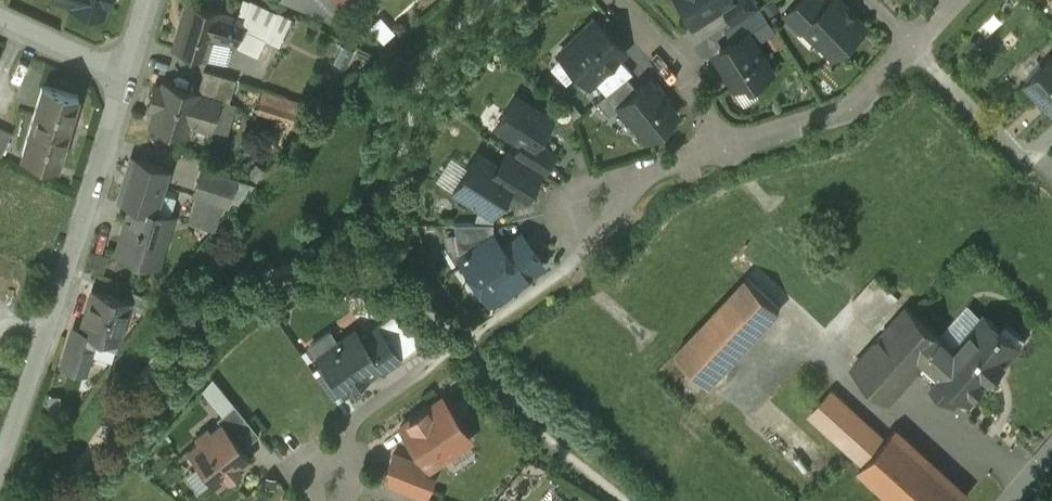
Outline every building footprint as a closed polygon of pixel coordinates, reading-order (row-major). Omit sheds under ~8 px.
[(71,3),(104,13),(108,0),(72,0),(71,3)] [(255,0),(250,0),(244,18),(244,19),(245,20),(238,44),(257,53),(265,37),(279,44),(292,17),(255,0)] [(330,19),(350,0),(288,0),(330,19)] [(694,25),(725,6),(734,0),(678,0),(694,25)] [(725,6),(735,22),(748,14),(761,5),(758,0),(734,0),(725,6)] [(787,14),(803,31),(812,23),(810,21),(830,2),(828,0),(801,0),(787,14)] [(810,21),(812,23),(824,36),(824,42),(837,55),(868,26),(843,0),(832,0),(830,2),(810,21)] [(219,11),(188,2),(175,46),(206,55),(212,36),(237,44),(238,44),(245,20),(244,19),(244,18),(219,12),(219,11)] [(761,5),(748,14),(757,27),(758,28),(761,26),(766,34),(775,28),(761,5)] [(735,22),(727,27),(736,40),(750,31),(757,27),(748,14),(735,22)] [(594,20),(561,52),(559,53),(561,55),(561,54),(578,72),(574,75),(583,84),(587,81),(589,83),(588,83),(590,85),(591,83),(594,80),(619,56),(624,51),(625,50),(624,48),(624,49),(596,20),(597,20),(595,18),(594,20)] [(736,40),(716,52),(738,86),(751,78),(754,84),(775,71),(750,31),(736,40)] [(224,61),(206,55),(203,65),(222,71),(224,61)] [(619,56),(594,80),(606,93),(627,76),(628,76),(633,72),(619,56)] [(1027,81),(1027,80),(1025,82),(1039,96),(1038,98),(1049,109),(1050,107),(1051,109),(1051,57),(1027,81)] [(236,78),(205,69),(198,92),(198,94),(219,100),(220,98),(229,101),(236,78)] [(606,93),(597,100),(609,115),(620,106),(619,105),(638,89),(628,76),(627,76),(606,93)] [(656,87),(650,80),(638,89),(619,105),(620,106),(647,138),(677,114),(666,100),(667,97),(658,87),(656,87)] [(198,92),(164,81),(162,87),(155,84),(148,106),(155,108),(151,124),(186,134),(189,122),(212,129),(220,100),(219,100),(198,94),(198,92)] [(78,94),(43,84),(22,155),(58,165),(78,94)] [(294,120),(301,97),(264,85),(257,108),(294,120)] [(551,118),(516,96),(498,125),(522,141),(532,147),(537,140),(551,118)] [(0,127),(0,154),(2,155),(12,133),(0,127)] [(557,152),(537,140),(532,147),(522,141),(515,153),(541,170),(542,170),(544,171),(557,152)] [(515,153),(508,149),(498,165),(515,176),(510,184),(526,195),(541,170),(515,153)] [(498,165),(478,152),(455,189),(486,209),(494,208),(510,184),(515,176),(498,165)] [(167,167),(132,156),(119,199),(132,203),(154,210),(167,167)] [(238,177),(202,166),(193,193),(229,205),(238,177)] [(154,210),(132,203),(117,252),(151,262),(159,233),(166,235),(172,215),(154,210)] [(219,211),(204,207),(199,223),(214,228),(219,211)] [(494,221),(455,222),(460,257),(494,234),(494,221)] [(503,246),(494,234),(460,257),(490,300),(493,298),(500,299),(510,292),(511,285),(543,263),(522,233),(503,246)] [(748,278),(677,353),(710,384),(781,309),(748,278)] [(131,299),(93,288),(81,330),(97,335),(118,341),(131,299)] [(910,306),(853,368),(890,402),(919,370),(927,360),(945,339),(946,338),(910,306)] [(989,315),(957,349),(945,339),(927,360),(939,370),(938,371),(964,394),(971,400),(1021,345),(1027,339),(1009,322),(1003,328),(989,315)] [(81,330),(70,335),(61,364),(86,372),(97,335),(81,330)] [(360,337),(356,330),(333,346),(336,350),(322,359),(344,390),(380,366),(360,337)] [(894,431),(811,353),(779,390),(862,466),(894,431)] [(939,370),(927,360),(919,370),(955,403),(964,394),(938,371),(939,370)] [(442,397),(401,425),(429,466),(471,438),(442,397)] [(260,433),(235,403),(217,417),(221,421),(222,421),(243,446),(260,433)] [(222,422),(211,430),(208,426),(207,427),(207,428),(198,435),(197,435),(196,436),(199,440),(190,448),(189,447),(188,448),(217,485),(219,484),(229,475),(230,477),(241,468),(240,466),(250,458),(250,459),(252,457),(243,446),(222,421),(221,421),(222,422)] [(897,428),(894,431),(862,466),(860,468),(897,500),(964,500),(970,494),(897,428)] [(432,481),(412,473),(416,462),(394,453),(388,467),(391,468),(389,475),(392,476),(389,483),(425,498),(432,481)]
